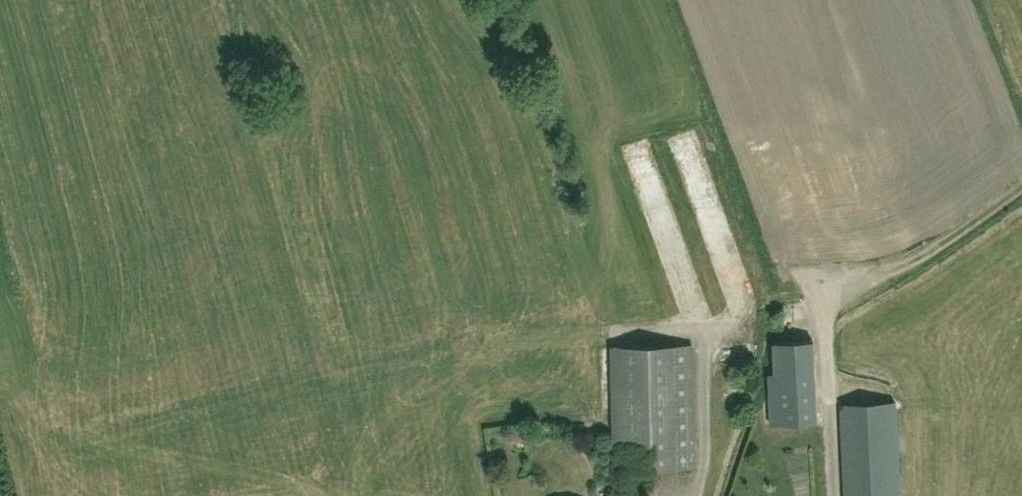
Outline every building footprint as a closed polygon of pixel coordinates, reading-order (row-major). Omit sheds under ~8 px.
[(770,424),(819,422),(815,340),(774,342),(775,372),(768,373),(770,424)] [(638,468),(697,467),(693,344),(611,346),(613,469),(614,468),(615,495),(639,495),(638,468)] [(897,400),(840,403),(844,495),(901,495),(897,400)]
